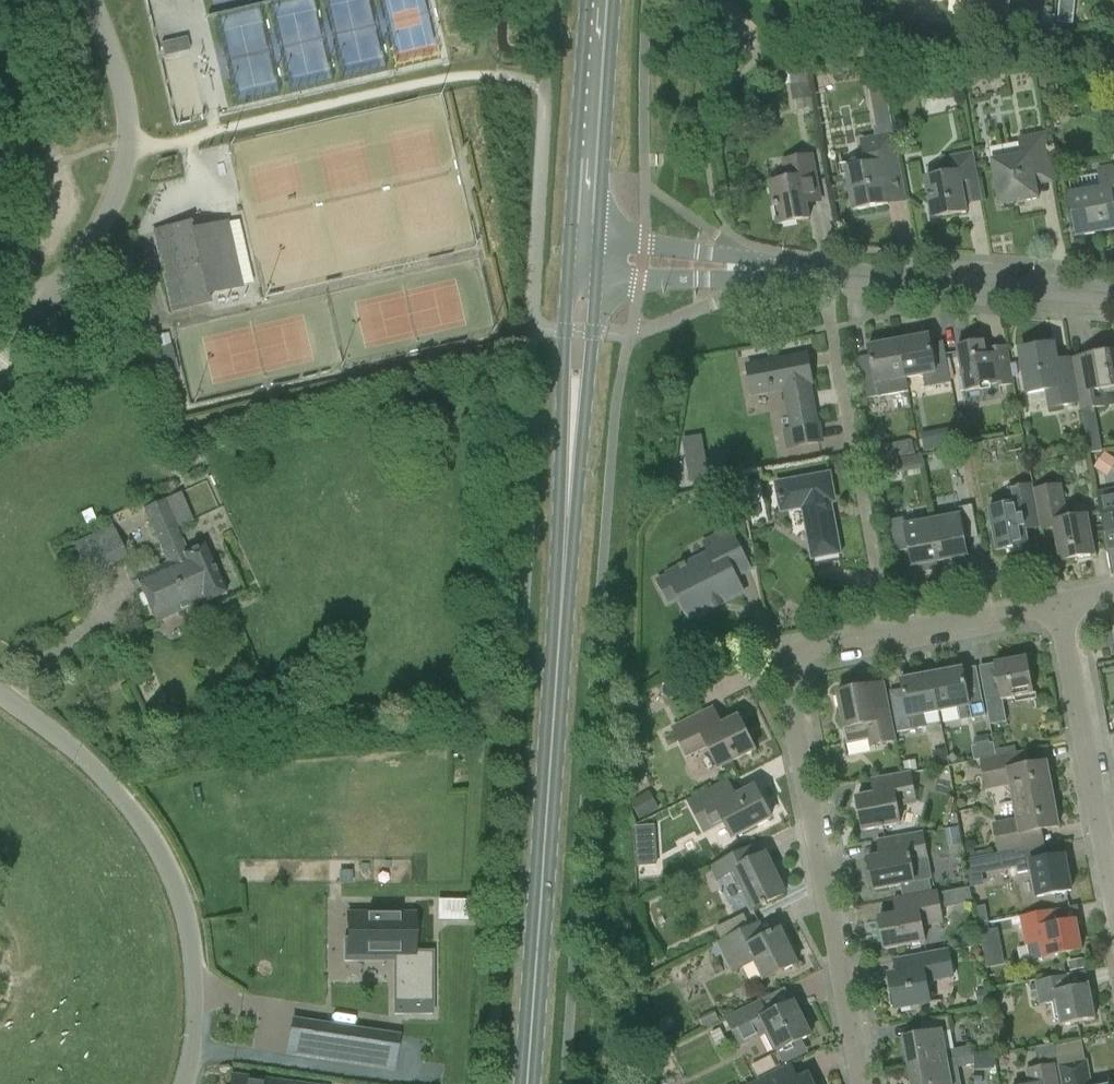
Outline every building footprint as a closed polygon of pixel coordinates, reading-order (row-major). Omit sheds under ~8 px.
[(1059,3),(1058,16),(1074,18),(1075,5),(1059,3)] [(163,40),(165,54),(190,49),(188,35),(163,40)] [(874,126),(876,138),(863,140),(867,166),(846,170),(853,211),(905,202),(884,85),(869,88),(876,126),(874,126)] [(1044,132),(1018,137),(1022,158),(992,163),(1000,205),(1039,198),(1037,183),(1052,181),(1044,132)] [(940,158),(943,175),(925,178),(932,218),(965,212),(964,205),(982,202),(973,151),(940,158)] [(782,159),(785,179),(769,182),(777,225),(809,219),(807,204),(823,201),(814,154),(782,159)] [(1113,208),(1113,167),(1098,170),(1101,188),(1070,194),(1077,235),(1113,228),(1113,215),(1113,208)] [(152,234),(171,314),(211,304),(209,296),(242,288),(227,224),(200,231),(198,223),(152,234)] [(906,378),(924,375),(926,387),(951,382),(944,342),(930,345),(928,336),(899,341),(906,378)] [(909,391),(906,378),(899,341),(886,344),(885,340),(882,338),(872,340),(870,343),(870,346),(869,347),(871,356),(858,358),(865,399),(909,391)] [(980,385),(998,382),(999,386),(1013,383),(1006,344),(985,348),(984,341),(956,346),(965,392),(981,389),(980,385)] [(1029,394),(1048,391),(1051,408),(1076,403),(1068,359),(1056,361),(1053,344),(1021,350),(1029,394)] [(1108,404),(1105,389),(1113,387),(1113,351),(1070,358),(1080,409),(1108,404)] [(792,427),(784,429),(787,444),(822,438),(819,422),(816,423),(809,382),(811,382),(806,354),(747,365),(752,393),(785,387),(792,427)] [(937,430),(920,433),(924,452),(940,449),(937,430)] [(706,461),(687,465),(690,481),(724,475),(721,459),(706,461)] [(809,529),(814,557),(839,552),(829,500),(834,500),(829,474),(778,484),(783,509),(807,505),(812,529),(809,529)] [(1062,483),(1034,488),(1041,527),(1041,530),(1054,528),(1060,560),(1095,554),(1088,514),(1068,518),(1062,483)] [(1041,527),(1034,488),(1033,484),(1007,489),(1010,506),(988,510),(996,549),(1029,543),(1026,529),(1041,527)] [(1113,524),(1113,489),(1098,492),(1104,526),(1113,524)] [(203,546),(189,553),(177,528),(193,521),(180,492),(144,509),(167,563),(136,577),(156,623),(203,599),(204,603),(225,594),(203,546)] [(958,508),(959,515),(932,520),(940,560),(967,555),(964,539),(978,536),(972,505),(958,508)] [(936,560),(940,560),(932,520),(904,525),(903,518),(890,520),(896,551),(909,549),(912,565),(919,564),(921,570),(938,567),(936,560)] [(113,527),(73,543),(86,575),(127,559),(113,527)] [(668,572),(669,574),(656,580),(668,604),(681,598),(690,618),(744,592),(736,575),(749,568),(730,528),(704,541),(709,552),(668,572)] [(849,605),(837,607),(840,621),(851,619),(849,605)] [(1006,722),(1002,700),(1035,694),(1028,657),(995,663),(996,664),(980,667),(991,725),(1006,722)] [(941,711),(969,706),(971,718),(986,716),(978,674),(965,677),(964,669),(934,675),(941,711)] [(926,726),(924,714),(941,711),(934,675),(903,680),(905,690),(890,692),(898,731),(926,726)] [(848,745),(870,741),(871,747),(897,742),(891,708),(876,711),(872,686),(838,693),(848,745)] [(688,755),(709,745),(719,767),(756,749),(740,717),(724,725),(715,708),(675,728),(688,755)] [(987,789),(1012,785),(1015,800),(1053,793),(1047,760),(1024,764),(1022,753),(982,761),(987,789)] [(865,830),(903,823),(900,806),(917,802),(912,773),(873,781),(876,794),(858,797),(865,830)] [(703,827),(723,817),(733,837),(771,819),(755,787),(738,795),(731,780),(690,800),(703,827)] [(631,801),(641,819),(660,809),(650,791),(631,801)] [(1015,800),(1018,819),(993,824),(998,854),(1000,853),(1046,845),(1043,829),(1059,826),(1053,793),(1015,800)] [(653,826),(635,827),(638,866),(655,865),(653,826)] [(902,885),(904,898),(932,893),(930,880),(932,880),(928,859),(923,832),(879,840),(882,855),(870,857),(876,890),(902,885)] [(718,878),(735,870),(754,908),(785,892),(766,854),(760,858),(753,844),(711,865),(718,878)] [(1053,844),(1046,845),(1000,853),(1003,868),(1018,866),(1019,873),(1034,870),(1039,895),(1071,889),(1064,856),(1055,857),(1053,844)] [(932,893),(904,898),(894,900),(896,913),(880,916),(887,949),(926,941),(923,926),(943,922),(938,892),(932,893)] [(438,901),(438,920),(466,921),(466,901),(438,901)] [(1026,945),(1027,945),(1030,959),(1043,957),(1082,950),(1076,920),(1056,924),(1054,913),(1021,918),(1026,945)] [(414,915),(348,915),(348,954),(361,954),(361,960),(385,960),(385,954),(394,954),(394,1001),(429,1001),(429,953),(414,953),(414,915)] [(732,967),(752,956),(763,979),(797,963),(780,929),(767,935),(760,920),(719,941),(732,967)] [(1000,929),(981,933),(988,966),(1006,963),(1000,929)] [(923,969),(891,975),(898,1009),(931,1002),(927,979),(953,974),(949,951),(920,956),(923,969)] [(1041,1005),(1057,1002),(1061,1026),(1095,1019),(1088,985),(1069,989),(1067,976),(1037,981),(1041,1005)] [(795,1001),(768,1014),(761,1000),(726,1017),(741,1047),(770,1033),(779,1050),(811,1034),(795,1001)] [(945,1051),(942,1032),(951,1030),(949,1017),(920,1022),(923,1034),(902,1038),(908,1067),(973,1055),(971,1047),(945,1051)] [(378,1033),(313,1023),(308,1057),(393,1070),(396,1054),(375,1051),(378,1033)] [(949,1068),(974,1064),(973,1055),(908,1067),(911,1083),(952,1083),(949,1068)] [(1088,1059),(1059,1065),(1062,1083),(1092,1083),(1088,1059)] [(1056,1063),(1026,1068),(1029,1083),(1060,1083),(1056,1063)] [(809,1073),(798,1079),(790,1064),(749,1083),(814,1083),(809,1073)] [(277,1081),(230,1075),(229,1083),(295,1083),(277,1081)]
